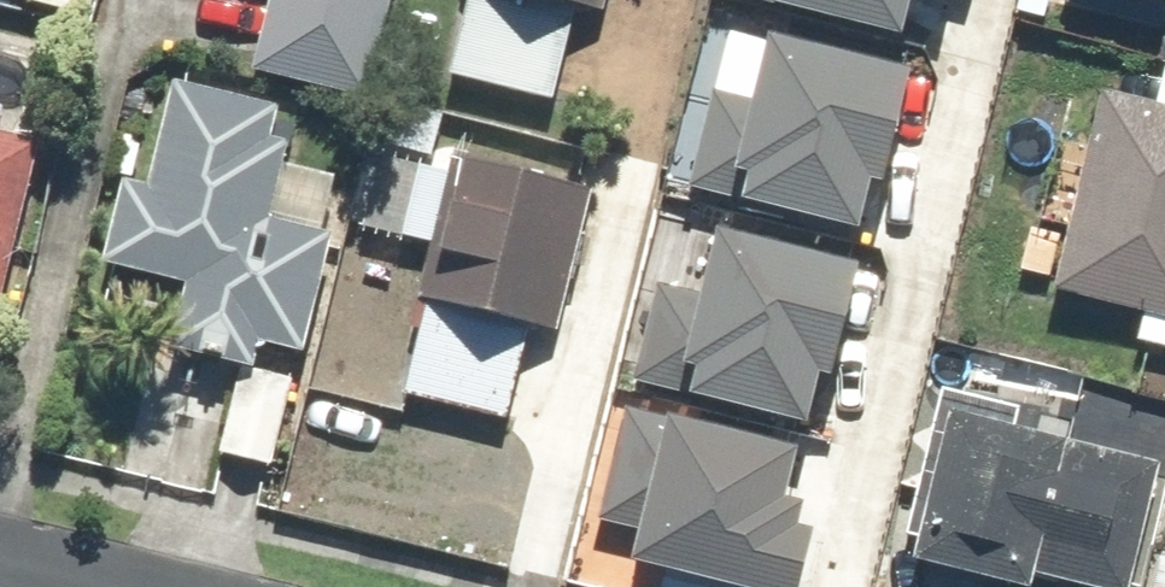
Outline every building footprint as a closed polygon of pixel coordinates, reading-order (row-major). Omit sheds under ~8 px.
[(244,88),(361,114),(387,0),(264,0),(244,88)] [(440,82),(541,105),(563,11),(582,16),(585,0),(459,0),(440,82)] [(768,6),(887,35),(896,0),(770,0),(768,6)] [(1164,16),(1164,0),(1098,0),(1164,16)] [(882,159),(898,79),(743,49),(731,109),(681,99),(664,186),(711,195),(710,203),(848,229),(862,155),(882,159)] [(34,74),(0,68),(0,282),(34,74)] [(1164,354),(1164,78),(1155,75),(1145,110),(1087,95),(1031,300),(1127,326),(1123,343),(1164,354)] [(112,190),(97,282),(176,295),(166,356),(298,378),(321,238),(262,228),(282,110),(162,90),(144,195),(112,190)] [(434,166),(370,159),(361,235),(426,242),(434,166)] [(525,337),(548,343),(585,199),(450,164),(388,402),(500,431),(525,337)] [(829,343),(845,263),(690,233),(678,293),(628,283),(611,370),(658,379),(657,387),(795,413),(809,339),(829,343)] [(593,543),(771,586),(789,513),(730,499),(748,427),(629,398),(593,543)] [(907,581),(941,586),(1124,586),(1144,476),(932,438),(907,581)] [(1149,570),(1146,586),(1164,586),(1164,573),(1149,570)]
